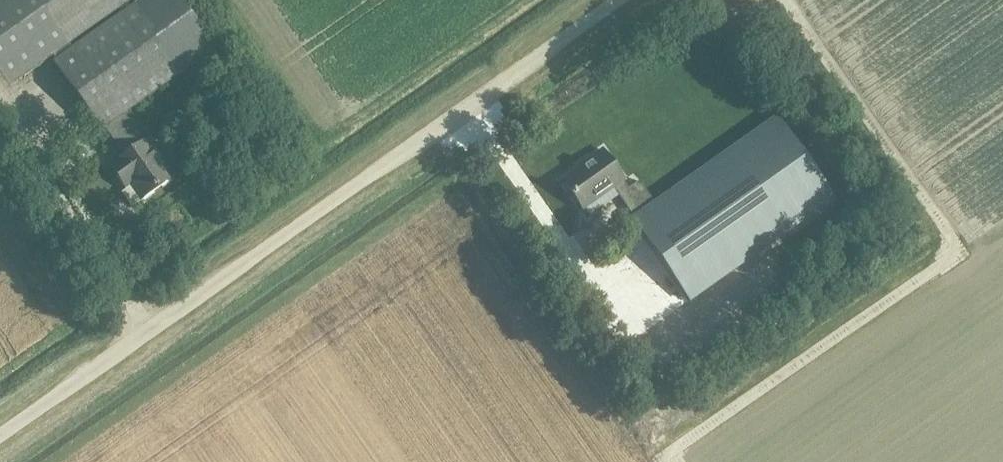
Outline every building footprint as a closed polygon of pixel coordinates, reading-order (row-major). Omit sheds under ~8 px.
[(128,3),(126,0),(0,0),(0,72),(24,77),(68,46),(128,3)] [(212,53),(175,0),(142,0),(56,60),(104,129),(105,128),(130,111),(182,74),(212,53)] [(130,111),(105,128),(119,148),(120,149),(121,149),(121,148),(126,155),(111,166),(126,188),(130,184),(141,199),(172,178),(162,162),(163,161),(149,141),(150,140),(130,111)] [(655,205),(635,219),(633,220),(690,300),(833,199),(777,119),(655,205)] [(591,162),(563,181),(583,209),(615,187),(620,195),(619,196),(635,219),(655,205),(639,181),(629,189),(623,181),(624,181),(603,151),(589,160),(591,162)] [(122,184),(112,190),(122,206),(131,200),(122,184)] [(756,300),(768,295),(760,279),(749,285),(756,300)]
